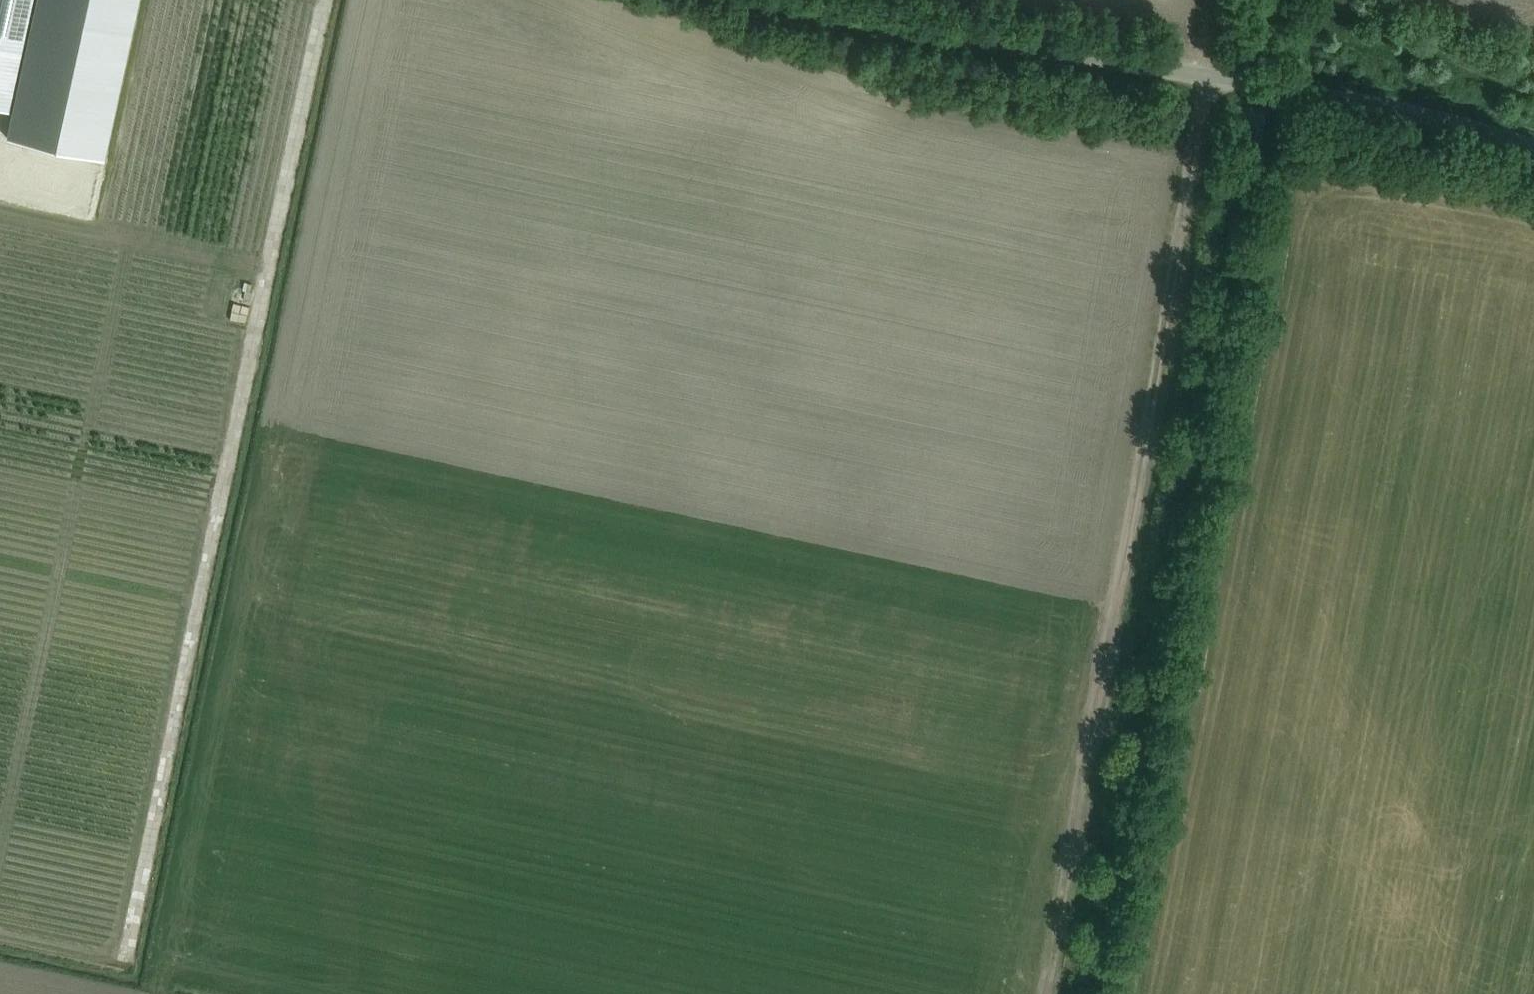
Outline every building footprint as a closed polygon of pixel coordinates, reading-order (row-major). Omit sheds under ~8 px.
[(9,109),(4,132),(92,151),(126,0),(0,0),(0,107),(9,109)]
